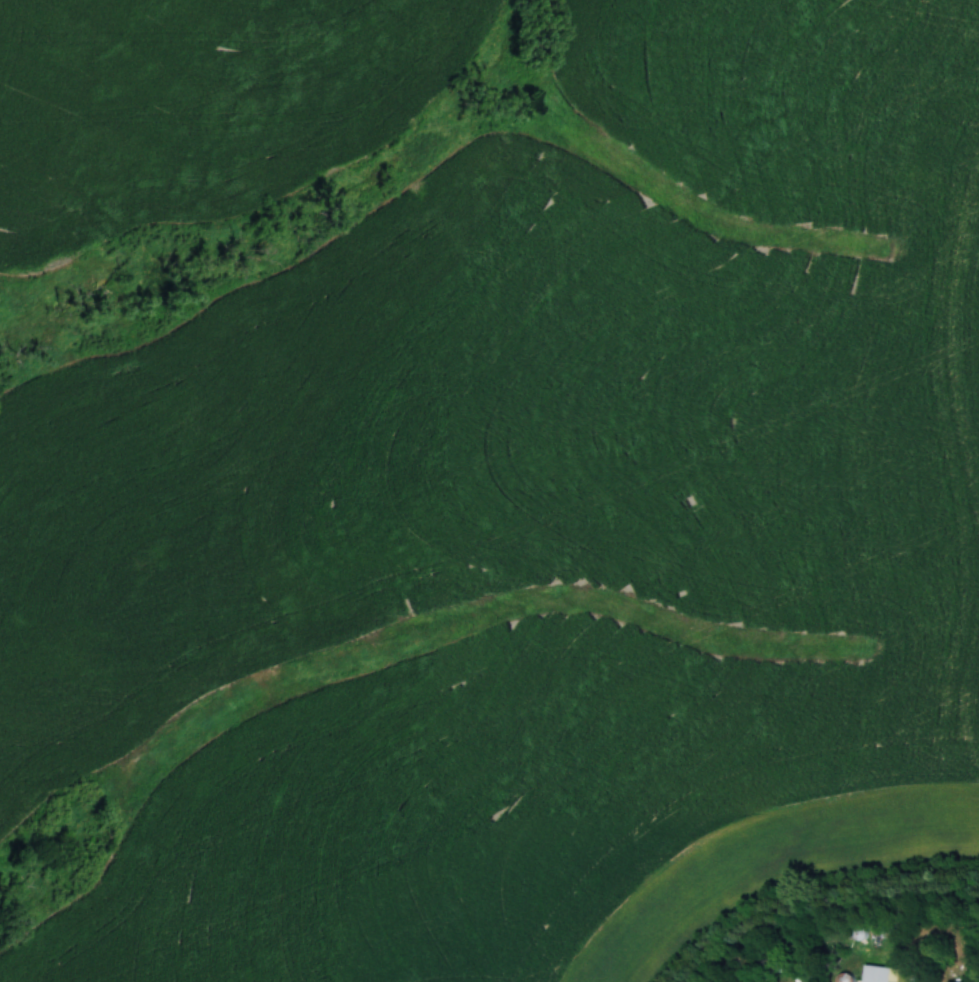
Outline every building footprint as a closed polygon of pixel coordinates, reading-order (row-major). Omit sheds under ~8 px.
[(861,964),(860,981),(893,981),(894,968),(861,964)]
